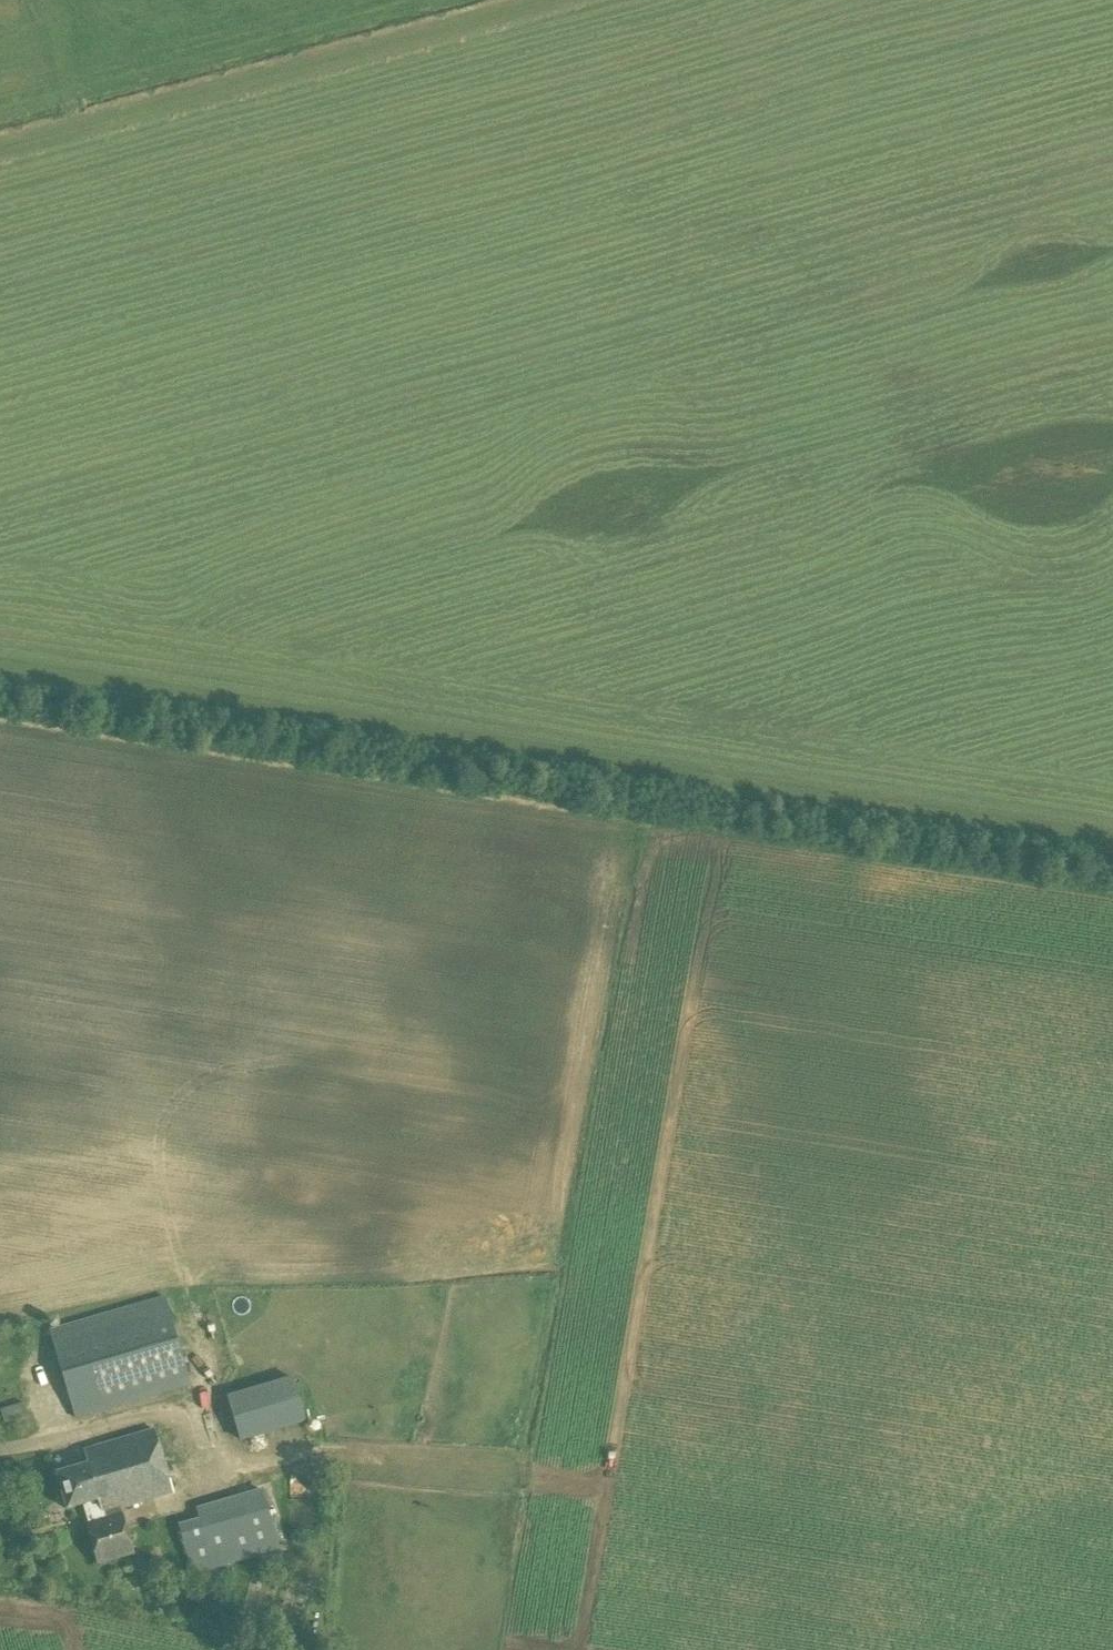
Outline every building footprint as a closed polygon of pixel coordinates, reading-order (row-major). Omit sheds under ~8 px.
[(76,1422),(193,1387),(167,1297),(50,1331),(76,1422)] [(241,1443),(307,1424),(293,1378),(226,1396),(241,1443)] [(67,1509),(83,1505),(89,1525),(88,1525),(99,1563),(134,1553),(123,1515),(108,1519),(106,1514),(174,1494),(156,1432),(86,1452),(88,1457),(67,1463),(69,1469),(57,1472),(67,1509)] [(263,1488),(240,1495),(257,1556),(281,1549),(276,1532),(265,1490),(264,1491),(263,1488)] [(178,1523),(179,1528),(187,1555),(192,1575),(213,1569),(199,1517),(178,1523)]
